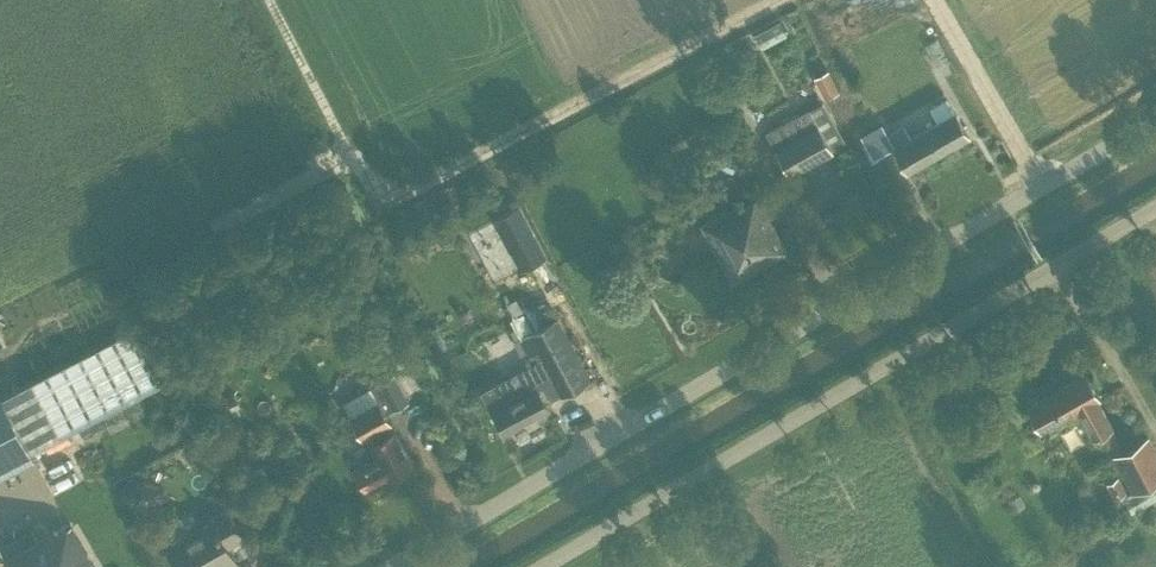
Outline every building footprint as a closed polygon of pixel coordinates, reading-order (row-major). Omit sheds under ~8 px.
[(840,91),(829,70),(815,77),(826,98),(840,91)] [(956,111),(955,112),(948,98),(932,108),(939,121),(925,129),(941,155),(971,138),(956,111)] [(809,109),(765,132),(790,176),(821,159),(820,158),(833,150),(847,142),(823,101),(809,109)] [(853,154),(869,146),(853,115),(837,123),(853,154)] [(925,129),(912,137),(904,125),(890,135),(883,124),(867,132),(879,155),(895,146),(910,173),(941,155),(925,129)] [(702,140),(697,132),(687,138),(692,147),(702,140)] [(739,204),(704,224),(734,280),(786,250),(758,199),(741,207),(739,204)] [(548,255),(520,205),(495,219),(522,269),(548,255)] [(590,379),(567,336),(557,318),(531,333),(520,339),(530,357),(535,354),(538,360),(482,391),(501,429),(503,433),(549,408),(546,403),(565,392),(590,379)] [(3,396),(0,390),(0,477),(36,458),(32,451),(161,383),(132,328),(3,396)] [(372,387),(343,402),(357,428),(363,440),(368,437),(372,443),(378,455),(356,468),(367,488),(390,475),(390,476),(412,463),(395,431),(394,431),(392,425),(393,424),(387,413),(410,400),(407,395),(424,386),(412,365),(372,387)] [(1078,412),(1093,439),(1102,434),(1135,492),(1155,480),(1155,450),(1149,437),(1124,451),(1111,429),(1114,427),(1099,400),(1101,399),(1087,374),(1029,407),(1043,432),(1078,412)] [(129,476),(124,492),(136,496),(141,480),(129,476)] [(1120,479),(1108,485),(1115,498),(1127,491),(1120,479)] [(1085,503),(1095,497),(1089,487),(1079,492),(1085,503)] [(236,524),(227,508),(210,519),(211,521),(167,546),(179,566),(216,566),(218,566),(229,566),(239,561),(230,548),(245,539),(236,524)] [(70,521),(39,539),(33,529),(0,548),(0,549),(6,559),(4,560),(7,566),(97,566),(70,521)] [(757,553),(752,545),(749,540),(733,550),(740,562),(757,553)]
